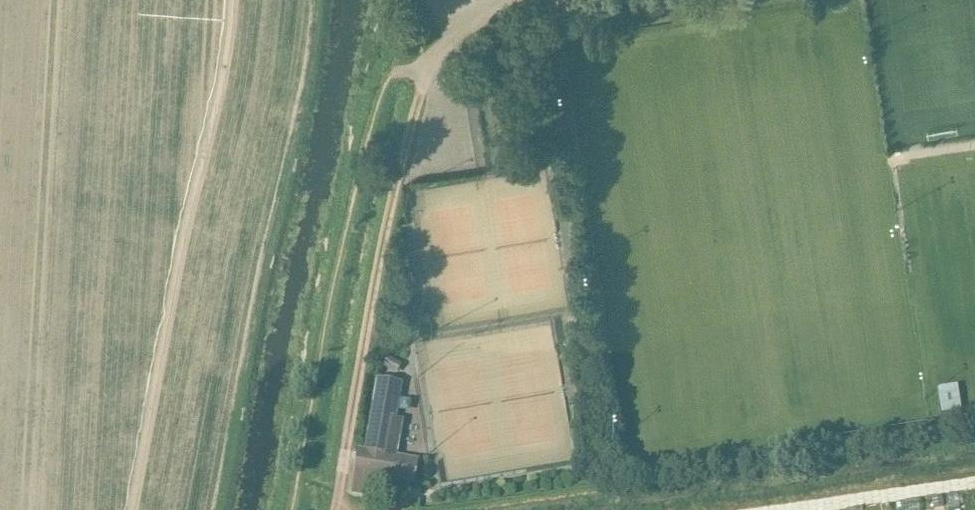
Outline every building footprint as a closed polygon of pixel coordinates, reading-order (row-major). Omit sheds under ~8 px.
[(398,459),(404,422),(396,421),(403,386),(378,382),(365,453),(359,452),(355,475),(414,487),(418,462),(398,459)] [(957,386),(937,389),(941,414),(961,411),(957,386)]
